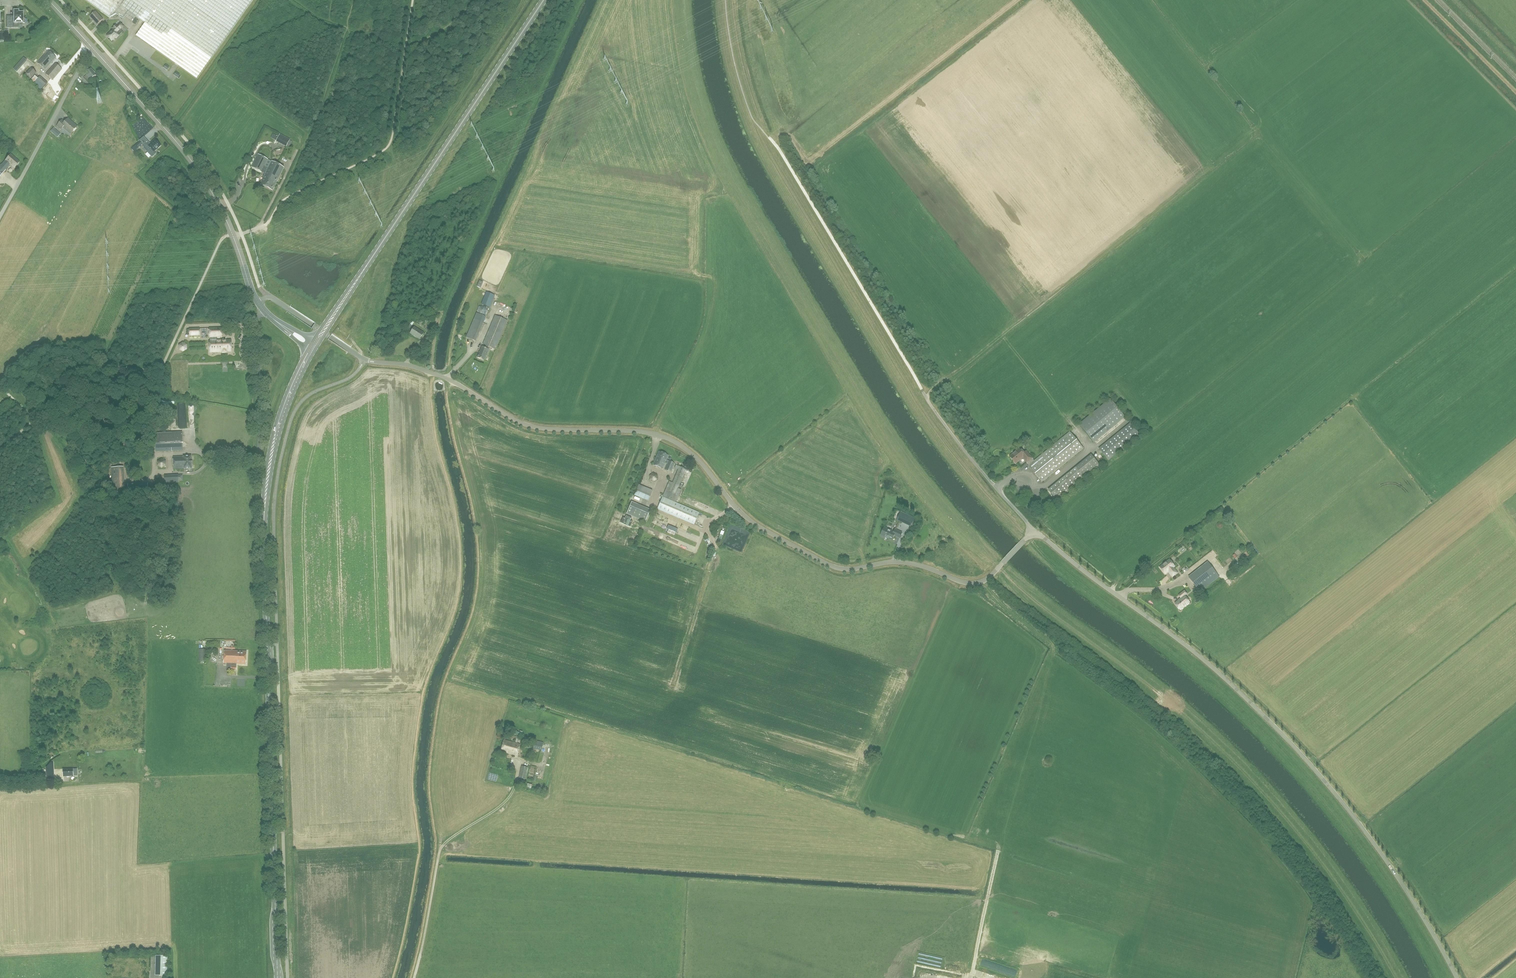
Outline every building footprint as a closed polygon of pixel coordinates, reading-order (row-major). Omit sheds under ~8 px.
[(109,17),(116,14),(120,16),(119,18),(121,20),(122,18),(123,19),(125,16),(133,21),(136,16),(145,23),(136,35),(152,47),(197,79),(211,58),(252,0),(85,0),(109,17)] [(25,23),(25,19),(23,19),(23,12),(18,12),(18,10),(14,10),(14,19),(7,18),(7,27),(18,27),(18,23),(25,23)] [(102,19),(95,12),(90,17),(94,21),(93,21),(97,25),(102,19)] [(123,32),(120,29),(123,26),(120,23),(117,26),(116,25),(112,28),(113,29),(107,36),(112,41),(113,40),(115,39),(114,38),(115,38),(116,38),(123,32)] [(46,70),(56,57),(48,50),(38,63),(46,70)] [(16,71),(26,60),(24,57),(14,69),(16,71)] [(53,80),(62,69),(55,63),(46,74),(53,80)] [(31,68),(25,75),(31,79),(37,73),(31,68)] [(90,82),(87,80),(90,78),(91,80),(97,74),(91,68),(86,74),(87,75),(85,77),(84,76),(81,78),(87,85),(90,82)] [(47,82),(40,76),(38,78),(35,75),(31,80),(41,89),(47,82)] [(78,126),(68,118),(65,122),(62,119),(57,125),(62,129),(63,127),(71,134),(78,126)] [(276,141),(286,146),(290,140),(280,134),(276,141)] [(154,152),(161,146),(155,139),(149,145),(147,143),(142,147),(152,157),(156,153),(154,152)] [(10,165),(14,168),(20,161),(11,154),(1,166),(0,165),(0,177),(10,165)] [(260,184),(272,190),(284,168),(272,161),(268,168),(265,166),(268,159),(258,154),(251,167),(262,172),(263,170),(266,172),(260,184)] [(486,293),(481,304),(490,307),(495,297),(486,293)] [(485,306),(479,306),(477,311),(480,316),(485,315),(487,310),(485,306)] [(475,341),(485,318),(476,314),(466,337),(475,341)] [(495,349),(507,320),(495,315),(483,344),(486,345),(484,348),(482,347),(477,357),(484,360),(488,350),(487,349),(488,346),(495,349)] [(231,352),(231,340),(222,340),(222,339),(222,340),(221,340),(220,337),(222,337),(222,327),(222,328),(210,328),(209,328),(210,337),(211,340),(210,340),(210,352),(211,352),(222,352),(228,352),(227,352),(227,351),(231,351),(231,352)] [(420,339),(424,333),(414,327),(410,333),(420,339)] [(196,368),(196,366),(193,365),(190,375),(197,377),(200,370),(196,368)] [(1094,442),(1125,417),(1110,399),(1079,424),(1094,442)] [(1109,460),(1140,435),(1130,423),(1099,449),(1109,460)] [(183,450),(182,432),(155,433),(156,451),(183,450)] [(1042,482),(1084,449),(1070,432),(1034,461),(1026,451),(1023,453),(1019,449),(1010,456),(1015,463),(1020,459),(1021,460),(1023,458),(1029,465),(1042,482)] [(669,461),(667,460),(669,455),(659,451),(653,465),(663,469),(665,463),(668,464),(665,470),(670,472),(675,463),(669,461)] [(1057,501),(1100,466),(1091,455),(1049,490),(1057,501)] [(192,465),(192,459),(191,459),(191,456),(184,456),(173,457),(174,469),(184,468),(184,469),(192,468),(192,465)] [(699,513),(684,506),(676,503),(681,490),(678,488),(685,472),(688,473),(689,471),(677,465),(675,468),(679,469),(673,483),(670,481),(658,509),(694,525),(699,513)] [(123,486),(122,467),(110,467),(111,486),(123,486)] [(183,481),(183,475),(179,475),(164,475),(165,483),(179,482),(179,481),(183,481)] [(650,496),(653,490),(639,485),(636,490),(650,496)] [(645,521),(650,510),(631,502),(627,514),(645,521)] [(911,527),(915,518),(901,512),(897,521),(911,527)] [(665,524),(664,527),(679,533),(680,530),(665,524)] [(900,538),(902,533),(895,529),(894,532),(885,527),(881,535),(892,540),(895,535),(900,538)] [(1242,542),(1225,554),(1228,558),(1245,547),(1242,542)] [(1234,559),(1238,564),(1245,559),(1242,554),(1234,559)] [(1215,558),(1210,561),(1220,576),(1224,574),(1215,558)] [(1174,568),(1175,567),(1169,559),(1159,566),(1165,574),(1168,572),(1172,578),(1179,573),(1174,568)] [(1208,563),(1189,578),(1200,591),(1219,576),(1208,563)] [(1190,603),(1185,596),(1187,594),(1185,591),(1179,595),(1182,598),(1175,603),(1181,610),(1190,603)] [(246,664),(247,651),(224,650),(224,663),(231,663),(231,670),(236,670),(237,664),(246,664)] [(518,755),(520,744),(504,740),(501,751),(518,755)] [(541,750),(543,743),(535,741),(533,748),(541,750)] [(521,766),(519,778),(526,779),(528,767),(521,766)] [(54,777),(54,767),(46,768),(46,778),(54,777)] [(167,976),(168,956),(156,955),(155,975),(167,976)] [(917,962),(916,964),(939,968),(940,966),(934,965),(936,958),(930,957),(929,960),(921,959),(921,961),(922,962),(922,963),(917,962)]
